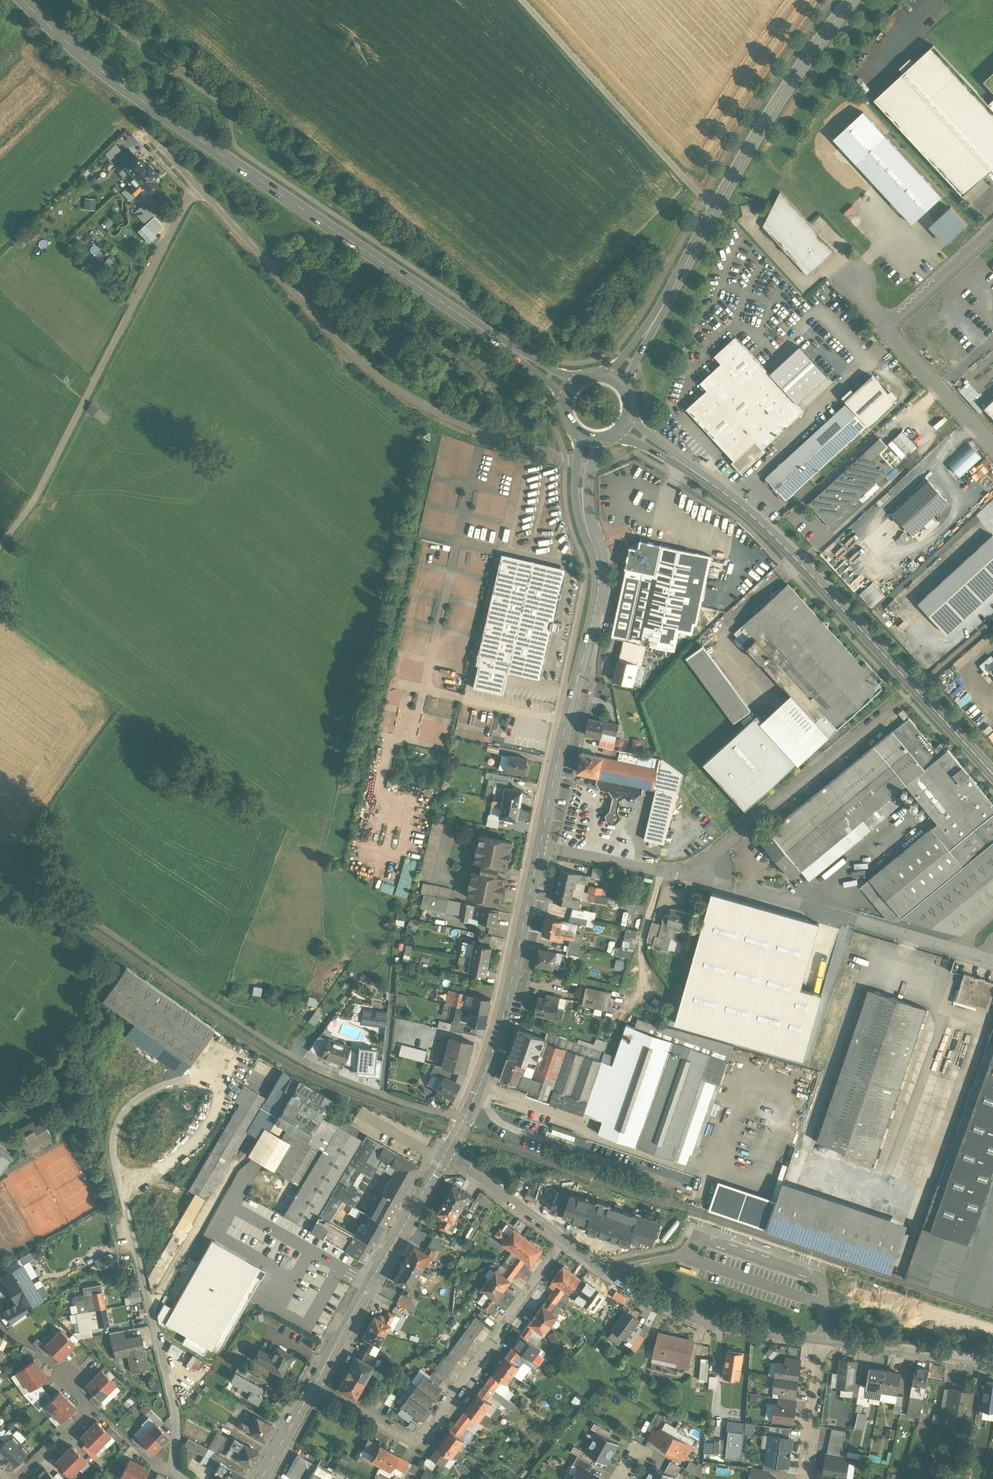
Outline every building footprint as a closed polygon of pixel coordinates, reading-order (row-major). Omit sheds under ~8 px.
[(934,45),(874,99),(963,196),(992,168),(992,109),(988,104),(934,45)] [(984,81),(992,91),(992,73),(984,81)] [(856,162),(912,222),(941,196),(885,135),(856,162)] [(116,143),(105,154),(111,159),(121,149),(116,143)] [(146,165),(136,155),(125,166),(130,170),(135,176),(146,165)] [(146,165),(135,176),(144,186),(150,192),(157,185),(152,179),(158,174),(152,168),(153,168),(149,164),(148,164),(146,165)] [(130,170),(124,176),(129,182),(135,176),(130,170)] [(130,189),(129,190),(134,195),(144,186),(139,180),(130,189)] [(128,187),(123,192),(130,200),(134,195),(129,190),(130,189),(128,187)] [(810,224),(780,192),(774,204),(800,233),(810,224)] [(84,208),(95,210),(97,199),(86,197),(84,208)] [(143,204),(135,212),(139,217),(148,209),(143,204)] [(800,233),(774,204),(763,226),(808,275),(834,251),(810,224),(800,233)] [(950,206),(933,222),(950,240),(967,224),(950,206)] [(154,216),(148,209),(139,217),(146,224),(154,216)] [(148,228),(159,233),(163,225),(152,220),(148,228)] [(149,243),(157,236),(146,224),(138,231),(149,243)] [(770,374),(736,337),(715,356),(722,364),(701,383),(708,390),(687,409),(735,460),(732,463),(741,473),(756,460),(754,458),(784,430),(777,423),(797,403),(770,374)] [(827,376),(800,346),(770,374),(797,403),(827,376)] [(872,376),(845,401),(869,427),(896,402),(872,376)] [(984,408),(992,418),(992,400),(984,408)] [(99,407),(92,403),(87,411),(93,415),(99,407)] [(847,403),(766,478),(786,500),(867,425),(847,403)] [(110,416),(99,407),(93,415),(105,424),(110,416)] [(903,458),(917,445),(902,431),(889,444),(903,458)] [(880,439),(809,504),(829,526),(893,467),(879,453),(887,446),(880,439)] [(970,442),(949,464),(961,476),(983,455),(970,442)] [(804,485),(811,491),(816,486),(809,479),(804,485)] [(928,480),(892,513),(912,535),(948,502),(928,480)] [(918,603),(947,634),(992,591),(992,535),(918,603)] [(640,539),(640,541),(637,540),(632,544),(632,546),(630,546),(625,568),(627,568),(656,574),(662,545),(662,544),(640,539)] [(710,555),(662,545),(656,574),(641,643),(647,644),(675,650),(678,631),(692,634),(694,624),(697,625),(712,555),(710,554),(710,555)] [(563,571),(504,558),(475,688),(513,696),(518,674),(538,679),(541,669),(542,669),(543,668),(545,661),(544,660),(543,659),(550,630),(556,632),(559,630),(560,624),(559,622),(552,620),(559,591),(560,591),(562,590),(563,583),(562,582),(561,581),(563,571)] [(656,574),(627,568),(613,637),(624,640),(641,643),(656,574)] [(876,588),(876,582),(855,582),(856,602),(885,602),(885,588),(876,588)] [(855,658),(788,584),(743,623),(753,635),(743,643),(790,695),(815,722),(824,714),(837,729),(882,688),(879,684),(883,681),(859,654),(855,658)] [(641,643),(624,640),(619,659),(637,663),(642,664),(647,644),(641,643)] [(751,710),(703,645),(686,657),(734,722),(751,710)] [(637,663),(619,659),(614,681),(632,685),(632,682),(630,682),(631,675),(634,676),(637,663)] [(790,695),(763,721),(799,761),(828,737),(815,722),(790,695)] [(837,729),(824,714),(815,722),(828,737),(837,729)] [(757,715),(704,763),(746,809),(799,761),(763,721),(757,715)] [(611,722),(589,717),(585,735),(601,738),(602,732),(609,734),(610,728),(611,722)] [(940,756),(934,749),(909,718),(893,731),(893,730),(769,833),(770,833),(760,841),(767,850),(773,857),(791,878),(801,871),(802,872),(855,828),(906,785),(925,769),(975,828),(992,813),(992,804),(948,750),(946,751),(940,756)] [(609,734),(602,732),(601,738),(599,745),(603,746),(613,748),(617,735),(609,734)] [(618,738),(616,745),(623,747),(625,739),(618,738)] [(946,751),(939,744),(934,749),(940,756),(946,751)] [(613,748),(603,746),(602,752),(616,755),(617,749),(613,748)] [(662,760),(620,750),(618,761),(658,770),(657,774),(654,789),(656,789),(678,794),(683,775),(662,760)] [(603,757),(581,753),(577,772),(599,777),(602,762),(603,757)] [(528,759),(510,755),(507,771),(524,774),(527,775),(528,767),(526,766),(528,759)] [(618,761),(603,757),(602,762),(599,777),(643,786),(654,789),(657,774),(658,770),(618,761)] [(975,828),(925,769),(906,785),(937,823),(955,845),(975,828)] [(509,777),(493,773),(492,779),(489,778),(488,784),(495,786),(495,785),(496,779),(508,782),(509,777)] [(643,786),(599,777),(597,783),(601,788),(609,790),(614,797),(611,810),(606,816),(608,821),(614,823),(619,818),(617,811),(620,799),(627,794),(635,796),(641,792),(643,786)] [(508,782),(496,779),(495,785),(506,788),(506,787),(507,787),(508,782)] [(507,787),(506,787),(506,788),(504,796),(503,802),(520,805),(523,791),(507,787)] [(678,794),(656,789),(644,839),(664,844),(678,794)] [(520,805),(503,802),(502,807),(500,817),(501,817),(506,818),(505,821),(511,822),(512,819),(517,820),(520,805)] [(955,845),(937,823),(870,879),(902,918),(960,935),(992,908),(992,813),(975,828),(955,845)] [(433,821),(420,876),(431,879),(444,824),(433,821)] [(855,828),(802,872),(810,882),(864,837),(855,828)] [(482,873),(474,871),(472,878),(474,878),(472,887),(470,887),(468,897),(500,904),(502,893),(499,892),(501,884),(503,885),(505,878),(497,876),(499,866),(507,867),(508,860),(506,860),(508,852),(510,852),(512,842),(481,835),(479,845),(481,846),(479,854),(477,853),(476,860),(484,862),(482,873)] [(773,857),(767,850),(763,853),(769,860),(773,857)] [(606,870),(593,868),(591,878),(604,880),(606,870)] [(582,874),(561,870),(558,886),(574,889),(576,881),(576,878),(580,879),(582,874)] [(589,876),(582,874),(580,879),(576,878),(576,881),(584,883),(588,884),(589,876)] [(584,883),(576,881),(574,889),(582,890),(584,883)] [(452,890),(424,883),(421,893),(424,894),(449,900),(452,890)] [(602,888),(591,885),(590,892),(601,895),(602,888)] [(574,889),(558,886),(554,901),(574,906),(576,901),(572,900),(572,897),(574,889)] [(582,890),(574,889),(572,897),(581,899),(588,901),(588,900),(590,892),(582,890)] [(421,907),(424,894),(421,893),(416,892),(413,906),(414,906),(421,907)] [(601,895),(590,892),(588,900),(605,903),(607,896),(601,895)] [(819,923),(712,893),(675,1023),(804,1059),(822,994),(801,988),(819,923)] [(449,900),(424,894),(421,907),(424,908),(446,913),(449,900)] [(581,899),(572,897),(572,900),(576,901),(574,906),(579,907),(581,899)] [(464,903),(449,900),(446,913),(461,917),(464,903)] [(471,905),(464,903),(461,917),(461,920),(468,921),(468,918),(471,905)] [(482,907),(471,905),(468,918),(479,920),(482,907)] [(424,908),(421,907),(414,906),(411,919),(421,921),(424,908)] [(499,911),(482,907),(479,920),(496,924),(499,911)] [(584,912),(572,909),(571,916),(583,918),(584,912)] [(662,925),(657,944),(653,943),(652,946),(666,950),(670,935),(678,937),(680,930),(686,932),(691,914),(671,909),(669,916),(665,914),(662,925)] [(596,913),(584,910),(584,912),(583,918),(587,919),(594,920),(596,913)] [(405,915),(397,914),(396,924),(403,926),(405,915)] [(583,918),(571,916),(569,922),(585,926),(587,919),(583,918)] [(563,920),(546,917),(542,933),(559,937),(561,930),(563,920)] [(415,931),(419,924),(410,920),(406,927),(415,931)] [(662,925),(652,922),(647,938),(647,941),(653,943),(657,944),(662,925)] [(638,931),(626,929),(624,939),(635,941),(638,931)] [(574,933),(561,930),(559,937),(570,939),(573,940),(574,933)] [(492,936),(480,933),(479,940),(491,942),(492,936)] [(582,935),(574,933),(573,940),(570,939),(569,945),(580,948),(582,935)] [(492,947),(475,943),(472,958),(489,961),(492,947)] [(569,945),(567,955),(578,957),(580,948),(569,945)] [(557,952),(539,948),(536,964),(553,968),(555,958),(557,952)] [(489,961),(472,958),(471,965),(461,963),(460,969),(486,975),(489,961)] [(617,958),(615,968),(625,970),(627,961),(617,958)] [(126,966),(102,999),(135,1023),(160,1041),(180,1055),(191,1062),(214,1029),(126,966)] [(405,977),(407,969),(399,967),(397,975),(405,977)] [(965,975),(957,1000),(987,1009),(992,991),(992,983),(965,975)] [(610,992),(586,987),(582,1005),(606,1010),(610,992)] [(869,989),(817,1142),(874,1161),(926,1008),(869,989)] [(449,990),(446,1003),(453,1004),(456,991),(449,990)] [(465,993),(456,991),(453,1004),(462,1006),(465,993)] [(491,998),(469,993),(468,1001),(473,1002),(472,1008),(488,1012),(491,998)] [(539,996),(535,1014),(556,1018),(556,1016),(562,1018),(564,1009),(557,1008),(560,997),(547,994),(546,998),(539,996)] [(462,1006),(453,1004),(450,1019),(452,1019),(459,1021),(462,1006)] [(488,1012),(472,1008),(469,1023),(472,1024),(471,1027),(478,1028),(478,1025),(485,1026),(488,1012)] [(387,1013),(363,1009),(361,1023),(386,1027),(387,1013)] [(316,1010),(309,1021),(316,1025),(323,1014),(316,1010)] [(459,1021),(452,1019),(451,1023),(450,1030),(462,1033),(464,1022),(459,1021)] [(451,1023),(440,1020),(438,1027),(450,1030),(451,1023)] [(733,1046),(639,1020),(637,1020),(635,1027),(627,1024),(613,1064),(602,1061),(545,1041),(538,1061),(537,1061),(535,1067),(528,1088),(526,1094),(587,1115),(603,1119),(598,1133),(687,1163),(690,1152),(696,1154),(733,1046)] [(191,1062),(135,1023),(126,1035),(182,1075),(191,1062)] [(545,1038),(520,1029),(509,1058),(528,1064),(530,1058),(537,1061),(538,1061),(545,1041),(546,1038),(545,1038)] [(605,1052),(547,1033),(545,1038),(546,1038),(545,1041),(602,1061),(605,1052)] [(328,1040),(319,1036),(311,1048),(323,1053),(326,1046),(328,1047),(331,1041),(328,1040)] [(474,1043),(451,1037),(443,1067),(449,1068),(467,1073),(474,1043)] [(349,1047),(328,1039),(328,1040),(331,1041),(328,1047),(326,1046),(323,1053),(322,1056),(343,1064),(343,1062),(348,1048),(349,1048),(349,1047)] [(988,1042),(948,1156),(992,1172),(992,1043),(988,1042)] [(427,1051),(408,1046),(405,1057),(424,1062),(427,1051)] [(356,1067),(358,1052),(349,1048),(348,1048),(343,1062),(343,1063),(350,1066),(350,1070),(355,1071),(356,1067)] [(358,1052),(356,1067),(355,1071),(368,1072),(375,1073),(376,1058),(377,1049),(359,1048),(358,1052)] [(368,1072),(367,1077),(380,1078),(382,1060),(376,1058),(375,1073),(368,1072)] [(528,1064),(509,1058),(502,1079),(519,1085),(528,1088),(535,1067),(528,1064)] [(443,1067),(436,1065),(432,1072),(444,1078),(449,1068),(443,1067)] [(465,1076),(449,1068),(444,1078),(437,1093),(446,1097),(447,1094),(455,1098),(465,1076)] [(246,1069),(240,1078),(259,1089),(265,1080),(246,1069)] [(283,1089),(291,1093),(299,1080),(291,1076),(283,1089)] [(291,1093),(270,1129),(279,1134),(283,1126),(303,1138),(308,1141),(308,1140),(323,1115),(332,1099),(299,1080),(291,1093)] [(243,1086),(235,1101),(240,1104),(225,1129),(242,1139),(265,1099),(243,1086)] [(344,1128),(323,1115),(308,1140),(323,1148),(300,1186),(301,1187),(284,1215),(310,1229),(318,1215),(331,1193),(362,1140),(344,1128)] [(36,1127),(33,1122),(19,1130),(26,1142),(36,1136),(39,1142),(51,1136),(43,1122),(36,1127)] [(365,1134),(347,1123),(344,1128),(362,1140),(365,1134)] [(225,1129),(207,1159),(224,1169),(242,1139),(225,1129)] [(289,1143),(269,1132),(253,1158),(273,1169),(289,1143)] [(388,1148),(365,1134),(362,1140),(331,1193),(342,1199),(353,1206),(364,1188),(369,1180),(372,1175),(378,1165),(388,1148)] [(282,1175),(300,1186),(323,1148),(308,1140),(308,1141),(303,1138),(282,1175)] [(419,1166),(388,1148),(378,1165),(394,1175),(388,1185),(404,1194),(419,1166)] [(0,1155),(0,1175),(10,1161),(0,1155)] [(948,1156),(923,1226),(970,1243),(992,1179),(992,1172),(948,1156)] [(224,1169),(207,1159),(189,1190),(197,1194),(206,1199),(224,1169)] [(772,1198),(777,1200),(780,1191),(789,1166),(784,1165),(772,1198)] [(532,1176),(521,1173),(518,1183),(529,1187),(532,1176)] [(543,1179),(533,1176),(532,1176),(529,1187),(527,1193),(538,1197),(543,1179)] [(952,1292),(990,1306),(992,1298),(992,1179),(970,1243),(952,1292)] [(710,1210),(766,1230),(777,1200),(772,1198),(720,1180),(710,1210)] [(388,1185),(379,1198),(380,1199),(376,1205),(392,1214),(404,1194),(388,1185)] [(450,1189),(451,1190),(444,1202),(459,1211),(463,1205),(468,1196),(469,1195),(457,1189),(456,1188),(455,1187),(454,1186),(452,1186),(451,1187),(450,1188),(450,1189)] [(904,1233),(780,1191),(777,1200),(766,1230),(891,1272),(904,1233)] [(493,1201),(480,1192),(477,1197),(476,1200),(489,1208),(493,1201)] [(342,1199),(331,1193),(318,1215),(329,1221),(342,1199)] [(571,1196),(560,1193),(555,1208),(566,1212),(571,1196)] [(187,1211),(148,1278),(152,1292),(206,1199),(197,1194),(187,1211)] [(188,1195),(181,1208),(187,1211),(194,1199),(188,1195)] [(583,1199),(572,1195),(571,1196),(566,1212),(565,1214),(589,1222),(596,1203),(583,1199)] [(476,1200),(468,1196),(463,1205),(471,1209),(476,1200)] [(459,1211),(444,1202),(439,1212),(447,1217),(453,1220),(454,1221),(459,1211)] [(666,1227),(596,1203),(589,1222),(585,1234),(628,1249),(630,1244),(640,1247),(642,1242),(651,1246),(653,1239),(661,1241),(666,1227)] [(392,1214),(376,1205),(369,1216),(386,1226),(392,1214)] [(369,1216),(362,1212),(357,1221),(361,1223),(364,1225),(369,1216)] [(329,1221),(318,1215),(310,1229),(366,1261),(374,1246),(357,1237),(329,1221)] [(369,1216),(364,1225),(361,1223),(358,1229),(361,1231),(357,1237),(374,1246),(386,1226),(369,1216)] [(453,1220),(447,1217),(441,1227),(447,1231),(453,1220)] [(505,1242),(504,1243),(514,1250),(524,1236),(514,1229),(509,1236),(505,1242)] [(509,1236),(499,1230),(495,1235),(505,1242),(509,1236)] [(524,1236),(514,1250),(518,1254),(519,1254),(522,1256),(532,1243),(524,1236)] [(431,1243),(440,1247),(442,1242),(433,1238),(431,1243)] [(264,1270),(211,1241),(175,1309),(164,1303),(157,1316),(159,1323),(165,1326),(166,1324),(187,1335),(182,1343),(204,1355),(208,1347),(219,1353),(264,1270)] [(532,1243),(522,1256),(526,1259),(526,1260),(531,1264),(534,1260),(533,1259),(541,1250),(532,1243)] [(424,1252),(418,1249),(418,1248),(413,1245),(410,1250),(411,1251),(406,1258),(422,1267),(425,1261),(429,1255),(424,1252)] [(435,1249),(428,1245),(424,1252),(429,1255),(425,1261),(428,1263),(435,1249)] [(3,1269),(6,1275),(22,1265),(33,1259),(30,1253),(3,1269)] [(422,1267),(406,1258),(401,1268),(417,1277),(419,1272),(422,1267)] [(518,1262),(515,1259),(511,1264),(519,1269),(522,1265),(518,1262)] [(519,1269),(511,1264),(508,1268),(516,1274),(519,1269)] [(33,1284),(22,1265),(6,1275),(2,1277),(12,1294),(23,1287),(24,1289),(33,1284)] [(503,1266),(498,1272),(502,1275),(507,1269),(503,1266)] [(573,1273),(564,1266),(556,1276),(553,1280),(557,1283),(559,1284),(559,1283),(563,1286),(573,1273)] [(432,1272),(422,1267),(419,1272),(428,1278),(432,1272)] [(417,1277),(401,1268),(397,1276),(396,1275),(393,1280),(398,1283),(398,1282),(405,1286),(410,1289),(413,1283),(417,1277)] [(516,1274),(508,1268),(507,1269),(502,1275),(510,1281),(516,1274)] [(498,1272),(496,1270),(489,1279),(504,1290),(510,1281),(502,1275),(498,1272)] [(573,1273),(563,1286),(567,1288),(566,1289),(572,1293),(582,1279),(573,1273)] [(504,1290),(489,1279),(482,1289),(490,1294),(488,1296),(490,1298),(491,1295),(497,1299),(504,1290)] [(596,1289),(582,1279),(572,1293),(586,1303),(595,1290),(596,1289)] [(410,1289),(405,1286),(401,1294),(408,1298),(416,1285),(413,1283),(410,1289)] [(559,1283),(554,1290),(558,1293),(562,1286),(563,1286),(559,1283)] [(24,1312),(23,1309),(41,1299),(36,1290),(33,1284),(24,1289),(23,1287),(12,1294),(17,1303),(2,1312),(11,1322),(24,1312)] [(101,1285),(83,1288),(84,1295),(75,1296),(73,1297),(72,1299),(72,1301),(73,1304),(75,1305),(77,1305),(79,1313),(76,1313),(76,1314),(88,1312),(85,1295),(103,1292),(101,1285)] [(36,1290),(41,1299),(48,1295),(43,1286),(36,1290)] [(138,1286),(129,1288),(131,1297),(140,1296),(138,1286)] [(562,1286),(558,1293),(562,1295),(566,1289),(567,1288),(563,1286),(562,1286)] [(558,1293),(554,1290),(551,1294),(559,1299),(562,1295),(558,1293)] [(586,1304),(593,1310),(603,1296),(595,1290),(586,1303),(586,1304)] [(618,1291),(614,1296),(622,1302),(626,1297),(618,1291)] [(103,1292),(85,1295),(88,1312),(96,1310),(105,1309),(106,1308),(103,1292)] [(559,1299),(551,1294),(548,1298),(556,1303),(559,1299)] [(490,1298),(482,1308),(487,1312),(497,1299),(491,1295),(490,1298)] [(409,1304),(399,1298),(396,1303),(406,1309),(409,1304)] [(556,1303),(548,1298),(543,1305),(554,1313),(559,1306),(555,1304),(556,1303)] [(554,1313),(543,1305),(536,1314),(550,1325),(557,1316),(554,1313)] [(105,1309),(96,1310),(99,1328),(109,1326),(105,1309)] [(88,1312),(76,1314),(80,1332),(74,1334),(79,1339),(93,1337),(91,1329),(98,1328),(99,1328),(96,1310),(88,1312)] [(627,1311),(613,1329),(625,1337),(636,1323),(639,1319),(627,1311)] [(27,1317),(24,1312),(11,1322),(14,1327),(27,1317)] [(388,1312),(382,1322),(388,1325),(394,1315),(388,1312)] [(550,1325),(536,1314),(529,1324),(535,1328),(533,1330),(535,1332),(536,1329),(543,1334),(550,1325)] [(382,1322),(374,1317),(371,1321),(370,1321),(368,1326),(384,1335),(389,1326),(388,1325),(382,1322)] [(476,1317),(435,1373),(443,1379),(443,1380),(484,1323),(476,1317)] [(636,1323),(625,1337),(633,1343),(639,1334),(639,1333),(642,1328),(636,1323)] [(529,1324),(521,1335),(527,1339),(533,1330),(535,1328),(529,1324)] [(650,1327),(644,1324),(642,1328),(639,1333),(639,1334),(645,1337),(650,1327)] [(384,1335),(368,1326),(365,1331),(366,1332),(363,1337),(364,1338),(368,1340),(374,1343),(378,1345),(384,1335)] [(75,1344),(61,1330),(53,1338),(67,1352),(75,1344)] [(123,1331),(109,1334),(111,1342),(122,1340),(122,1342),(125,1342),(124,1341),(125,1340),(123,1331)] [(554,1347),(560,1343),(554,1333),(548,1337),(554,1347)] [(521,1335),(521,1334),(513,1345),(514,1346),(522,1352),(532,1359),(540,1348),(527,1339),(521,1335)] [(692,1342),(661,1334),(656,1355),(687,1362),(692,1342)] [(122,1340),(111,1342),(115,1358),(128,1355),(132,1373),(148,1369),(144,1351),(145,1351),(144,1350),(143,1350),(140,1338),(141,1338),(141,1337),(125,1340),(124,1341),(125,1342),(122,1342),(122,1340)] [(45,1346),(50,1351),(59,1360),(67,1352),(53,1338),(45,1346)] [(45,1346),(37,1339),(33,1343),(46,1356),(50,1351),(45,1346)] [(579,1348),(585,1342),(580,1339),(575,1344),(579,1348)] [(374,1343),(368,1340),(365,1343),(365,1344),(362,1349),(368,1353),(374,1343)] [(34,1351),(24,1346),(21,1351),(31,1357),(34,1351)] [(514,1346),(506,1356),(515,1363),(518,1358),(522,1352),(514,1346)] [(277,1347),(272,1356),(259,1349),(254,1358),(282,1374),(288,1363),(290,1365),(294,1358),(291,1357),(292,1355),(277,1347)] [(368,1353),(362,1349),(357,1357),(364,1361),(368,1353)] [(744,1353),(728,1350),(724,1377),(739,1380),(744,1353)] [(579,1352),(571,1361),(576,1365),(584,1356),(579,1352)] [(364,1361),(373,1366),(377,1358),(368,1353),(364,1361)] [(506,1356),(505,1356),(499,1364),(513,1374),(519,1366),(515,1363),(506,1356)] [(357,1357),(356,1357),(349,1371),(347,1370),(344,1376),(346,1376),(338,1389),(355,1398),(373,1366),(364,1361),(357,1357)] [(515,1363),(519,1366),(523,1361),(518,1358),(515,1363)] [(800,1360),(786,1358),(786,1364),(799,1366),(800,1360)] [(857,1361),(840,1359),(837,1387),(853,1389),(854,1383),(855,1375),(857,1361)] [(33,1360),(17,1371),(23,1381),(40,1369),(33,1360)] [(525,1362),(517,1376),(524,1380),(532,1366),(525,1362)] [(786,1364),(778,1363),(776,1377),(798,1380),(800,1366),(799,1366),(786,1364)] [(513,1374),(499,1364),(492,1373),(502,1380),(507,1383),(513,1374)] [(928,1369),(915,1367),(912,1384),(921,1386),(920,1391),(924,1391),(928,1369)] [(885,1370),(878,1369),(878,1370),(869,1368),(866,1385),(867,1385),(874,1386),(874,1389),(882,1390),(885,1370)] [(40,1369),(23,1381),(30,1390),(40,1383),(46,1379),(40,1369)] [(116,1384),(101,1370),(93,1378),(108,1392),(116,1384)] [(893,1371),(885,1370),(882,1390),(890,1392),(891,1389),(898,1390),(901,1374),(892,1372),(893,1371)] [(261,1386),(235,1371),(230,1381),(244,1388),(241,1394),(258,1404),(262,1396),(257,1393),(258,1391),(260,1391),(261,1391),(262,1390),(263,1388),(262,1387),(262,1386),(261,1386)] [(435,1373),(432,1372),(427,1378),(438,1386),(443,1379),(435,1373)] [(502,1380),(493,1374),(486,1383),(495,1389),(502,1380)] [(427,1378),(423,1375),(416,1385),(434,1398),(441,1389),(438,1386),(427,1378)] [(798,1380),(776,1377),(774,1390),(781,1391),(795,1393),(796,1394),(798,1380)] [(108,1392),(93,1378),(85,1386),(94,1395),(100,1400),(108,1392)] [(987,1381),(985,1394),(983,1408),(984,1408),(992,1409),(992,1382),(987,1381)] [(40,1383),(30,1390),(23,1394),(33,1404),(45,1391),(40,1383)] [(495,1389),(486,1383),(478,1393),(487,1399),(490,1396),(495,1389)] [(860,1384),(854,1383),(853,1389),(852,1396),(858,1396),(860,1384)] [(866,1385),(860,1384),(858,1396),(865,1397),(867,1385),(866,1385)] [(921,1386),(912,1384),(910,1395),(912,1396),(923,1398),(924,1391),(920,1391),(921,1386)] [(434,1398),(416,1385),(409,1395),(426,1408),(434,1398)] [(882,1390),(874,1389),(874,1386),(867,1385),(865,1397),(870,1398),(880,1400),(882,1390)] [(389,1393),(379,1388),(373,1397),(384,1403),(389,1393)] [(973,1392),(950,1388),(948,1404),(945,1417),(946,1417),(957,1419),(958,1415),(966,1416),(967,1409),(970,1409),(973,1392)] [(495,1389),(490,1396),(511,1412),(516,1405),(509,1401),(505,1397),(495,1389)] [(890,1392),(882,1390),(880,1400),(896,1402),(897,1395),(898,1390),(891,1389),(890,1392)] [(33,1404),(40,1411),(45,1406),(52,1398),(45,1391),(33,1404)] [(52,1398),(45,1406),(53,1414),(67,1399),(59,1391),(52,1398)] [(505,1397),(509,1401),(514,1394),(509,1391),(505,1397)] [(795,1393),(781,1391),(781,1397),(795,1399),(795,1393)] [(389,1393),(384,1403),(390,1406),(396,1395),(390,1392),(389,1393)] [(478,1393),(477,1392),(471,1401),(486,1411),(492,1403),(487,1399),(478,1393)] [(985,1394),(979,1393),(976,1410),(983,1411),(984,1408),(983,1408),(985,1394)] [(100,1400),(94,1395),(90,1399),(98,1407),(103,1403),(100,1400)] [(426,1408),(409,1395),(401,1406),(402,1406),(414,1415),(419,1419),(426,1408)] [(865,1397),(858,1396),(857,1404),(869,1406),(870,1398),(865,1397)] [(923,1398),(912,1396),(909,1414),(920,1416),(923,1398)] [(795,1399),(781,1397),(779,1405),(795,1407),(796,1400),(795,1399)] [(67,1399),(53,1414),(61,1422),(68,1415),(75,1408),(67,1399)] [(276,1400),(270,1411),(279,1416),(285,1405),(276,1400)] [(486,1411),(471,1401),(464,1410),(465,1411),(474,1417),(479,1421),(486,1411)] [(948,1404),(942,1403),(938,1424),(945,1426),(946,1417),(945,1417),(948,1404)] [(779,1405),(776,1404),(773,1420),(793,1423),(795,1407),(779,1405)] [(414,1415),(402,1406),(398,1412),(409,1420),(414,1415)] [(164,1423),(150,1409),(145,1414),(154,1423),(155,1422),(160,1427),(164,1423)] [(499,1409),(493,1417),(497,1420),(503,1412),(499,1409)] [(474,1417),(465,1411),(458,1420),(467,1426),(474,1417)] [(486,1411),(479,1421),(487,1426),(493,1417),(486,1411)] [(855,1427),(865,1429),(869,1414),(858,1412),(855,1427)] [(657,1413),(648,1428),(653,1431),(654,1428),(655,1429),(656,1426),(662,1416),(657,1413)] [(68,1415),(61,1422),(55,1427),(60,1432),(72,1419),(68,1415)] [(273,1426),(257,1417),(252,1428),(249,1432),(265,1441),(273,1426)] [(467,1426),(458,1420),(451,1430),(460,1437),(467,1426)] [(106,1430),(96,1421),(88,1429),(103,1443),(110,1435),(111,1435),(106,1430)] [(739,1422),(727,1421),(726,1430),(728,1431),(738,1432),(739,1422)] [(154,1423),(147,1430),(161,1444),(169,1436),(160,1427),(155,1422),(154,1423)] [(252,1428),(242,1422),(239,1427),(249,1432),(252,1428)] [(610,1431),(594,1422),(591,1428),(597,1431),(607,1437),(610,1431)] [(123,1438),(110,1426),(106,1430),(111,1435),(110,1435),(118,1443),(123,1438)] [(467,1426),(460,1437),(464,1440),(474,1447),(482,1437),(467,1426)] [(674,1435),(656,1426),(655,1429),(654,1428),(653,1431),(649,1438),(667,1448),(674,1435)] [(791,1428),(776,1426),(775,1436),(789,1438),(791,1428)] [(888,1428),(886,1437),(895,1439),(896,1430),(888,1428)] [(103,1443),(88,1429),(80,1437),(87,1444),(94,1451),(103,1443)] [(451,1430),(450,1429),(444,1438),(458,1449),(464,1440),(460,1437),(451,1430)] [(845,1438),(846,1432),(832,1429),(831,1435),(845,1438)] [(147,1430),(139,1439),(146,1446),(153,1453),(161,1444),(147,1430)] [(607,1437),(597,1431),(591,1442),(613,1454),(613,1453),(615,1449),(618,1443),(607,1437)] [(738,1432),(728,1431),(726,1451),(725,1457),(736,1458),(741,1459),(744,1433),(738,1432)] [(217,1432),(208,1448),(214,1451),(214,1452),(218,1454),(221,1449),(227,1438),(217,1432)] [(0,1447),(0,1456),(4,1460),(20,1444),(12,1435),(0,1447)] [(686,1442),(674,1435),(667,1448),(685,1458),(691,1448),(685,1444),(686,1442)] [(843,1444),(845,1438),(831,1435),(830,1441),(843,1444)] [(233,1440),(228,1436),(227,1438),(221,1449),(237,1458),(245,1444),(234,1438),(233,1440)] [(789,1438),(775,1436),(773,1448),(769,1448),(767,1463),(789,1466),(793,1438),(789,1438)] [(139,1439),(137,1437),(133,1441),(142,1450),(146,1446),(139,1439)] [(458,1449),(444,1438),(437,1447),(438,1447),(452,1458),(458,1449)] [(208,1449),(189,1439),(186,1445),(205,1454),(208,1449)] [(378,1446),(367,1440),(362,1449),(373,1455),(378,1446)] [(842,1450),(843,1444),(830,1441),(828,1447),(842,1450)] [(613,1454),(591,1442),(586,1452),(585,1452),(595,1458),(607,1464),(610,1458),(612,1454),(613,1454)] [(103,1443),(94,1451),(98,1455),(106,1447),(103,1443)] [(20,1444),(4,1460),(12,1468),(29,1452),(20,1444)] [(87,1444),(83,1448),(95,1460),(99,1456),(98,1455),(94,1451),(87,1444)] [(245,1444),(237,1458),(251,1466),(259,1452),(245,1444)] [(389,1450),(379,1445),(378,1446),(373,1455),(370,1460),(380,1465),(389,1450)] [(86,1460),(72,1446),(64,1454),(78,1468),(86,1460)] [(586,1452),(574,1446),(571,1451),(578,1455),(592,1463),(595,1458),(585,1452),(586,1452)] [(452,1458),(438,1447),(431,1457),(440,1464),(440,1463),(445,1467),(452,1458)] [(541,1453),(531,1447),(526,1456),(536,1462),(541,1453)] [(841,1455),(842,1450),(828,1447),(827,1452),(841,1455)] [(205,1454),(200,1463),(206,1466),(214,1452),(214,1451),(208,1448),(208,1449),(205,1454)] [(398,1455),(389,1450),(380,1465),(390,1471),(392,1466),(398,1456),(398,1455)] [(869,1455),(848,1451),(847,1456),(868,1461),(869,1455)] [(214,1452),(206,1466),(214,1471),(215,1469),(216,1469),(219,1462),(220,1462),(223,1457),(218,1454),(214,1452)] [(841,1455),(827,1453),(826,1460),(844,1462),(845,1456),(841,1455)] [(869,1455),(868,1461),(881,1463),(883,1456),(869,1453),(869,1455)] [(78,1468),(64,1454),(56,1462),(70,1476),(78,1468)] [(297,1454),(285,1474),(294,1478),(308,1478),(316,1465),(297,1454)] [(592,1463),(578,1455),(573,1464),(579,1467),(589,1472),(593,1464),(592,1463)] [(408,1462),(398,1456),(392,1466),(403,1472),(408,1462)] [(129,1459),(120,1477),(124,1478),(131,1478),(139,1464),(129,1459)] [(671,1460),(665,1471),(674,1476),(679,1478),(680,1478),(683,1474),(678,1472),(681,1466),(671,1460)] [(702,1467),(690,1460),(686,1468),(702,1477),(702,1467)] [(844,1462),(826,1460),(824,1473),(846,1477),(848,1463),(844,1462)] [(219,1462),(216,1469),(215,1469),(214,1471),(222,1475),(219,1478),(224,1478),(230,1468),(220,1462),(219,1462)] [(501,1466),(495,1462),(489,1470),(496,1475),(501,1466)] [(131,1478),(144,1478),(149,1469),(139,1464),(131,1478)] [(653,1464),(650,1471),(649,1471),(647,1474),(647,1475),(655,1478),(673,1478),(674,1476),(665,1471),(653,1464)] [(316,1465),(308,1478),(327,1478),(330,1473),(316,1465)] [(574,1476),(572,1476),(570,1478),(597,1478),(598,1477),(589,1472),(579,1467),(574,1476)] [(769,1470),(753,1467),(752,1474),(758,1475),(758,1474),(768,1475),(769,1470)] [(36,1476),(39,1478),(56,1478),(53,1477),(44,1468),(36,1476)] [(230,1468),(224,1478),(243,1478),(245,1476),(230,1468)] [(435,1473),(426,1470),(422,1478),(432,1478),(435,1473)]
